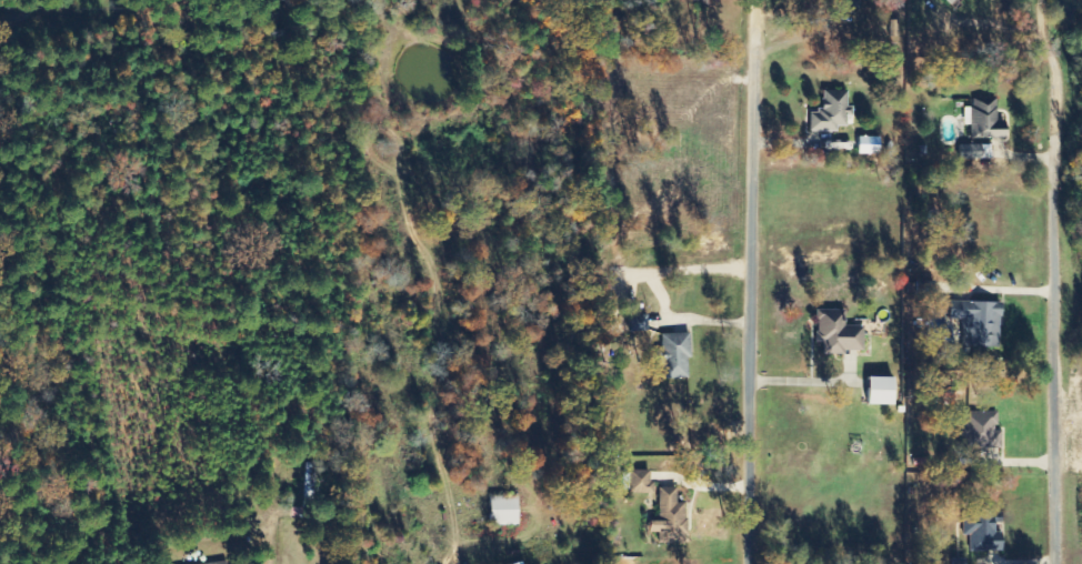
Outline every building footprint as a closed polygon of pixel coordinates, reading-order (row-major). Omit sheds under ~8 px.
[(813,130),(849,130),(849,115),(851,115),(851,91),(826,91),(826,111),(813,111),(813,130)] [(1003,138),(1002,120),(993,121),(992,100),(969,100),(970,108),(962,108),(963,139),(1003,138)] [(859,154),(883,155),(883,137),(859,137),(859,154)] [(968,319),(967,346),(1002,348),(1004,303),(954,301),(953,319),(968,319)] [(825,353),(866,353),(866,327),(848,327),(847,310),(817,310),(818,343),(825,343),(825,353)] [(663,335),(664,349),(656,349),(657,364),(664,364),(664,379),(693,378),(691,334),(663,335)] [(868,404),(899,405),(900,377),(869,377),(868,404)] [(1004,449),(1004,431),(1000,431),(999,412),(979,412),(979,427),(965,427),(965,449),(1004,449)] [(652,472),(631,471),(630,495),(658,496),(658,483),(652,483),(652,472)] [(679,488),(660,488),(660,519),(650,519),(650,533),(660,533),(660,544),(687,544),(687,504),(679,504),(679,488)] [(521,526),(522,497),(493,496),(492,525),(521,526)] [(965,535),(972,535),(972,551),(999,552),(999,523),(992,523),(992,514),(965,514),(965,535)]
